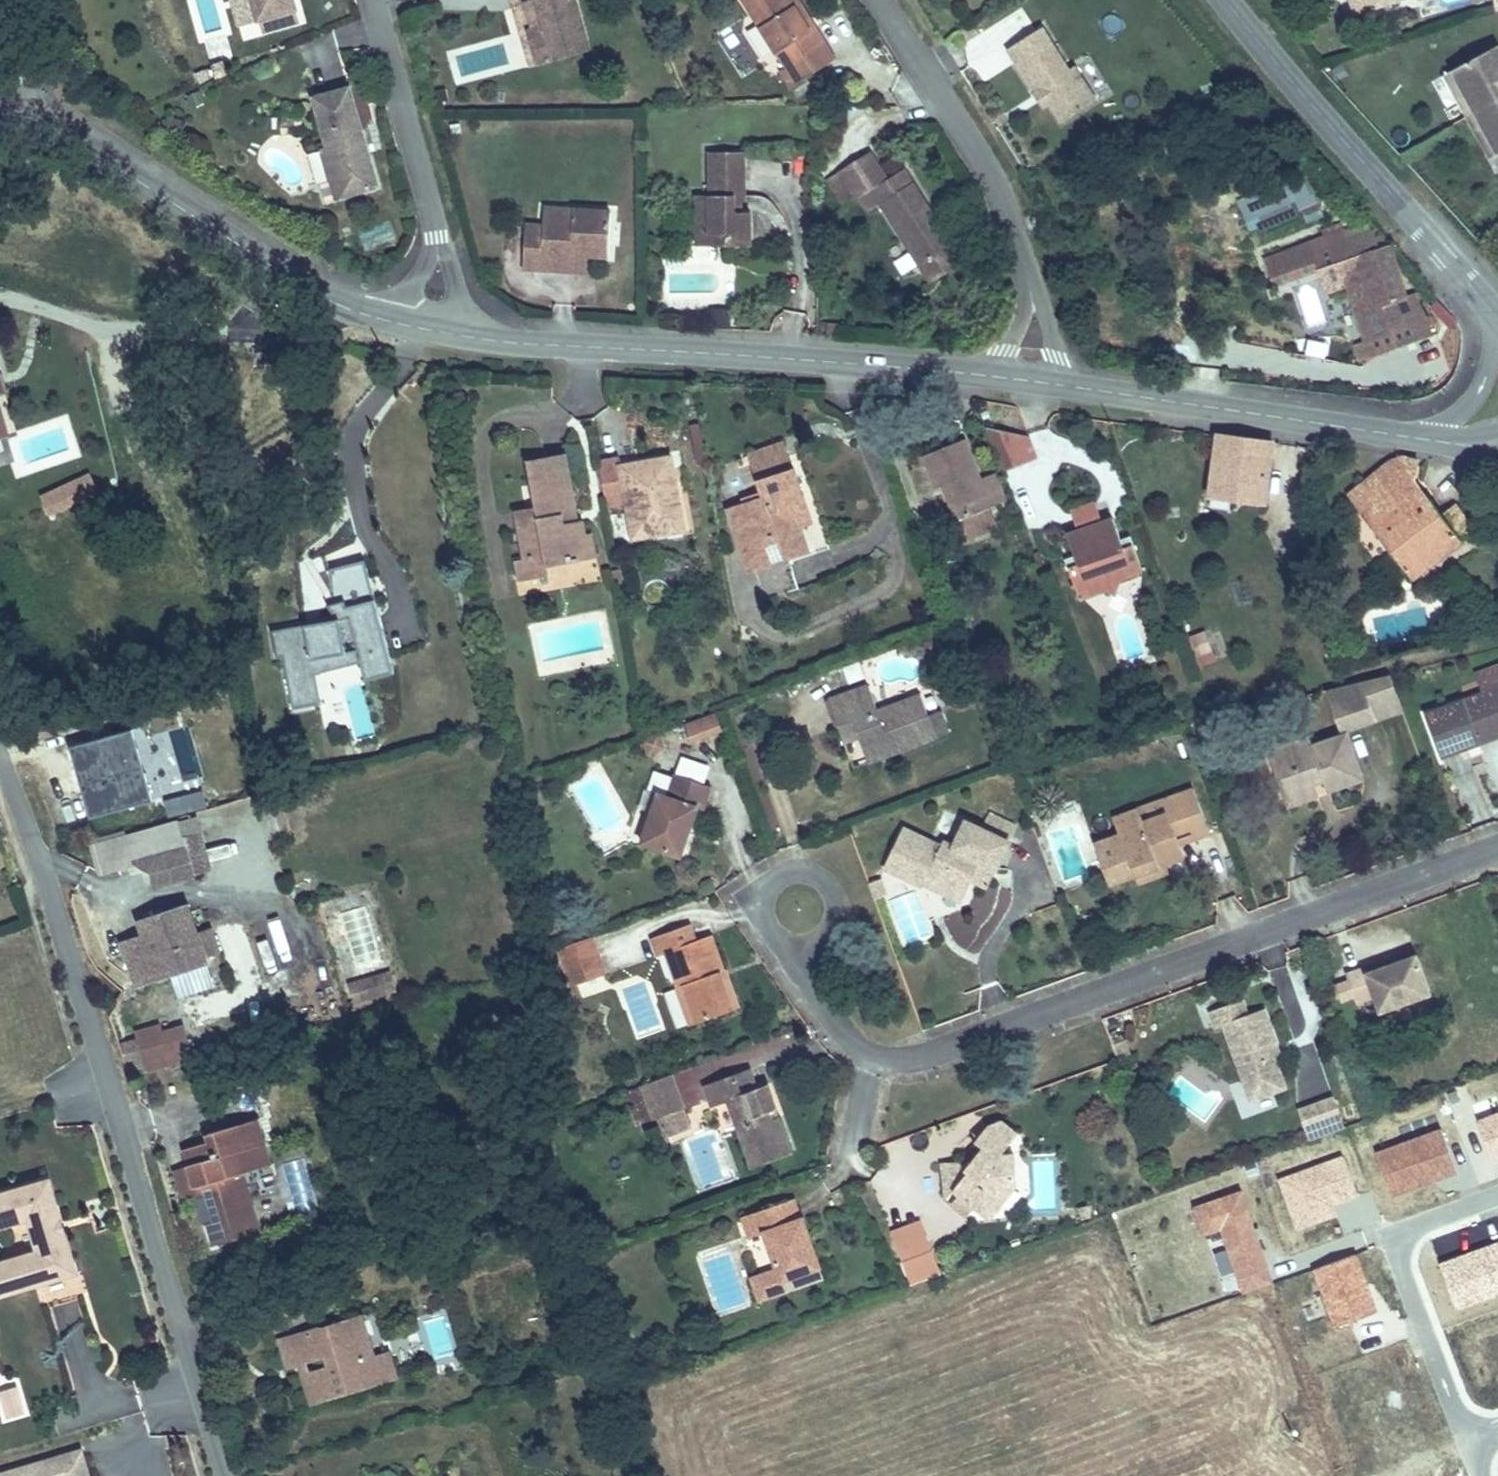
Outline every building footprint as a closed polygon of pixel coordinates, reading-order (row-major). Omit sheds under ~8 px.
[(300,1),(299,0),(258,0),(262,14),(300,1)] [(527,6),(536,36),(524,41),(534,73),(593,54),(576,0),(511,0),(514,9),(527,6)] [(797,72),(836,48),(814,14),(809,17),(797,0),(750,0),(797,72)] [(1367,10),(1397,0),(1363,0),(1367,10)] [(306,20),(300,1),(262,14),(269,33),(306,20)] [(1038,98),(1048,92),(1069,122),(1099,102),(1081,71),(1071,76),(1044,35),(1011,56),(1038,98)] [(1497,52),(1456,74),(1463,87),(1480,118),(1497,107),(1497,54),(1497,52)] [(1463,87),(1456,74),(1448,78),(1455,91),(1463,87)] [(317,95),(330,142),(337,169),(343,167),(349,191),(384,182),(357,85),(317,95)] [(1480,118),(1496,147),(1497,150),(1497,107),(1480,118)] [(337,169),(330,142),(322,144),(335,195),(349,191),(343,167),(337,169)] [(1489,151),(1496,164),(1497,162),(1497,150),(1496,147),(1489,151)] [(702,187),(702,220),(716,221),(719,225),(720,232),(731,232),(732,246),(761,246),(761,213),(748,212),(737,212),(736,200),(748,199),(747,156),(722,156),(723,187),(702,187)] [(842,177),(859,202),(870,195),(920,272),(953,251),(903,174),(886,185),(869,159),(842,177)] [(1251,231),(1301,209),(1308,225),(1329,216),(1313,181),(1242,212),(1251,231)] [(748,212),(748,199),(736,200),(737,212),(748,212)] [(522,270),(575,272),(576,258),(593,258),(610,258),(610,208),(572,208),(571,223),(539,221),(539,231),(521,231),(522,270)] [(571,223),(572,208),(539,208),(539,221),(571,223)] [(716,221),(702,220),(703,247),(732,246),(731,232),(720,232),(719,225),(716,221)] [(521,221),(521,231),(539,231),(539,221),(521,221)] [(930,289),(963,269),(953,251),(920,272),(930,289)] [(1367,331),(1414,310),(1396,259),(1389,253),(1342,269),(1367,331)] [(576,258),(575,272),(593,271),(593,258),(576,258)] [(1320,285),(1298,287),(1302,329),(1324,327),(1320,285)] [(1420,327),(1414,310),(1367,331),(1372,345),(1420,327)] [(13,452),(2,406),(16,403),(7,368),(0,369),(0,456),(13,452)] [(1044,453),(1038,436),(994,427),(1008,465),(1044,453)] [(993,502),(979,467),(968,437),(928,452),(940,481),(946,478),(960,514),(993,502)] [(749,457),(757,477),(787,467),(780,446),(749,457)] [(1217,447),(1210,501),(1268,509),(1275,455),(1217,447)] [(994,461),(979,467),(993,502),(1007,497),(994,461)] [(525,572),(512,574),(516,594),(551,586),(547,568),(568,564),(570,574),(601,568),(596,542),(586,544),(584,535),(566,538),(563,524),(580,520),(568,467),(531,473),(544,540),(518,546),(525,572)] [(787,467),(757,477),(767,506),(728,519),(749,583),(777,574),(771,558),(787,552),(793,569),(819,560),(801,510),(812,506),(808,493),(798,496),(787,467)] [(671,500),(682,498),(677,468),(627,477),(626,469),(605,472),(612,516),(632,513),(638,550),(690,541),(685,515),(673,517),(671,500)] [(1396,471),(1389,470),(1345,506),(1394,564),(1374,578),(1398,603),(1476,538),(1460,518),(1446,530),(1396,471)] [(50,519),(100,496),(90,473),(39,496),(50,519)] [(1075,512),(1080,532),(1099,525),(1093,506),(1075,512)] [(1099,525),(1080,532),(1068,536),(1077,566),(1068,570),(1075,592),(1094,585),(1115,595),(1124,575),(1141,569),(1134,547),(1125,550),(1115,520),(1099,525)] [(392,663),(362,550),(327,559),(332,609),(270,620),(275,648),(281,647),(291,699),(320,694),(314,663),(311,649),(344,641),(343,635),(353,632),(359,652),(363,671),(392,663)] [(359,652),(353,632),(343,635),(344,641),(311,649),(314,663),(359,652)] [(857,664),(843,669),(849,685),(863,680),(857,664)] [(1356,707),(1389,695),(1384,682),(1315,701),(1326,730),(1333,733),(1362,722),(1356,707)] [(365,684),(346,687),(349,703),(322,708),(326,728),(353,723),(356,740),(374,736),(365,684)] [(1479,743),(1475,731),(1497,722),(1497,688),(1427,714),(1444,756),(1479,743)] [(829,706),(840,737),(854,731),(860,748),(866,761),(897,748),(901,756),(935,744),(921,707),(882,721),(870,691),(829,706)] [(160,787),(138,717),(127,720),(149,791),(160,787)] [(149,791),(127,720),(75,736),(83,765),(94,761),(99,775),(87,778),(96,807),(149,791)] [(708,722),(675,734),(682,752),(715,739),(708,722)] [(1479,743),(1497,735),(1497,722),(1475,731),(1479,743)] [(854,731),(840,737),(846,754),(860,748),(854,731)] [(1252,744),(1274,798),(1305,786),(1302,776),(1314,770),(1324,792),(1358,777),(1340,734),(1306,748),(1301,737),(1287,743),(1283,732),(1252,744)] [(640,764),(657,757),(652,742),(634,749),(640,764)] [(99,775),(94,761),(83,765),(87,778),(99,775)] [(654,799),(638,843),(682,859),(697,814),(703,815),(711,792),(673,779),(666,801),(654,799)] [(1305,786),(1274,798),(1282,817),(1313,804),(1305,786)] [(1141,822),(1116,833),(1119,842),(1094,851),(1111,894),(1134,884),(1166,870),(1184,863),(1179,850),(1175,842),(1193,834),(1198,842),(1209,837),(1192,793),(1164,804),(1171,822),(1145,833),(1141,822)] [(213,868),(196,808),(94,836),(104,870),(141,860),(155,869),(159,883),(213,868)] [(1112,824),(1116,833),(1141,822),(1138,814),(1112,824)] [(959,909),(971,886),(981,868),(998,877),(1012,851),(968,828),(954,854),(940,846),(935,853),(900,833),(880,873),(914,891),(920,880),(934,889),(932,894),(959,909)] [(1179,850),(1198,842),(1193,834),(1175,842),(1179,850)] [(981,868),(971,886),(988,895),(998,877),(981,868)] [(1166,870),(1134,884),(1140,897),(1170,884),(1166,870)] [(205,931),(194,900),(144,917),(149,931),(162,971),(212,953),(212,951),(205,931)] [(711,968),(718,965),(705,930),(689,936),(683,919),(648,932),(654,949),(663,945),(677,980),(683,978),(697,1016),(725,1006),(711,968)] [(224,947),(216,927),(205,931),(212,951),(224,947)] [(162,971),(149,931),(125,939),(139,979),(162,971)] [(602,970),(587,932),(552,945),(567,982),(602,970)] [(1345,968),(1349,979),(1354,995),(1358,1002),(1375,996),(1379,1008),(1434,987),(1418,948),(1364,968),(1362,962),(1345,968)] [(726,962),(718,965),(711,968),(725,1006),(741,1000),(726,962)] [(630,1037),(662,1031),(651,976),(620,982),(630,1037)] [(400,996),(394,977),(355,989),(361,1008),(400,996)] [(1354,995),(1349,979),(1332,985),(1337,1001),(1354,995)] [(1270,1044),(1280,1039),(1266,1006),(1248,1013),(1240,997),(1212,1008),(1219,1025),(1226,1023),(1258,1097),(1289,1084),(1277,1059),(1270,1044)] [(186,1031),(183,1020),(162,1025),(165,1036),(186,1031)] [(192,1058),(186,1031),(165,1036),(162,1025),(139,1032),(149,1070),(192,1058)] [(1287,1055),(1280,1039),(1270,1044),(1277,1059),(1287,1055)] [(1166,1093),(1205,1121),(1220,1101),(1181,1073),(1166,1093)] [(702,1088),(709,1108),(724,1102),(748,1170),(792,1157),(768,1089),(751,1094),(744,1075),(702,1088)] [(682,1111),(668,1077),(637,1088),(649,1122),(682,1111)] [(1350,1123),(1337,1093),(1299,1107),(1311,1138),(1350,1123)] [(1019,1177),(1016,1158),(1002,1147),(1019,1124),(1003,1112),(986,1118),(977,1130),(985,1136),(968,1159),(963,1156),(952,1157),(947,1163),(949,1174),(962,1185),(954,1195),(971,1207),(979,1197),(980,1198),(1005,1195),(1019,1177)] [(244,1120),(251,1143),(264,1139),(257,1116),(244,1120)] [(182,1147),(186,1161),(251,1143),(244,1120),(205,1131),(207,1140),(182,1147)] [(231,1169),(250,1228),(258,1226),(244,1179),(273,1170),(264,1139),(251,1143),(256,1161),(231,1169)] [(251,1143),(186,1161),(187,1164),(193,1184),(202,1182),(204,1188),(212,1217),(204,1220),(210,1241),(250,1228),(231,1169),(256,1161),(251,1143)] [(1016,1158),(1014,1145),(1002,1147),(1016,1158)] [(193,1184),(187,1164),(173,1168),(179,1194),(204,1188),(202,1182),(193,1184)] [(0,1187),(0,1218),(28,1209),(38,1242),(2,1254),(11,1282),(76,1261),(64,1223),(57,1226),(53,1212),(60,1209),(49,1171),(0,1187)] [(791,1192),(754,1205),(764,1229),(760,1231),(773,1265),(748,1273),(756,1294),(781,1286),(779,1278),(819,1265),(791,1192)] [(994,1209),(1005,1195),(980,1198),(994,1209)] [(764,1229),(754,1205),(731,1213),(740,1237),(760,1231),(764,1229)] [(64,1223),(60,1209),(53,1212),(57,1226),(64,1223)] [(923,1216),(893,1226),(904,1255),(934,1244),(923,1216)] [(913,1278),(943,1267),(934,1244),(904,1255),(913,1278)] [(0,1254),(0,1286),(11,1282),(2,1254),(0,1254)] [(781,1286),(822,1273),(819,1265),(779,1278),(781,1286)] [(315,1338),(277,1348),(286,1383),(303,1378),(312,1413),(390,1392),(382,1364),(370,1367),(360,1329),(341,1334),(342,1341),(318,1347),(315,1338)] [(0,1383),(0,1385),(7,1407),(22,1402),(15,1378),(0,1383)] [(83,1443),(0,1467),(0,1475),(91,1475),(83,1443)]
